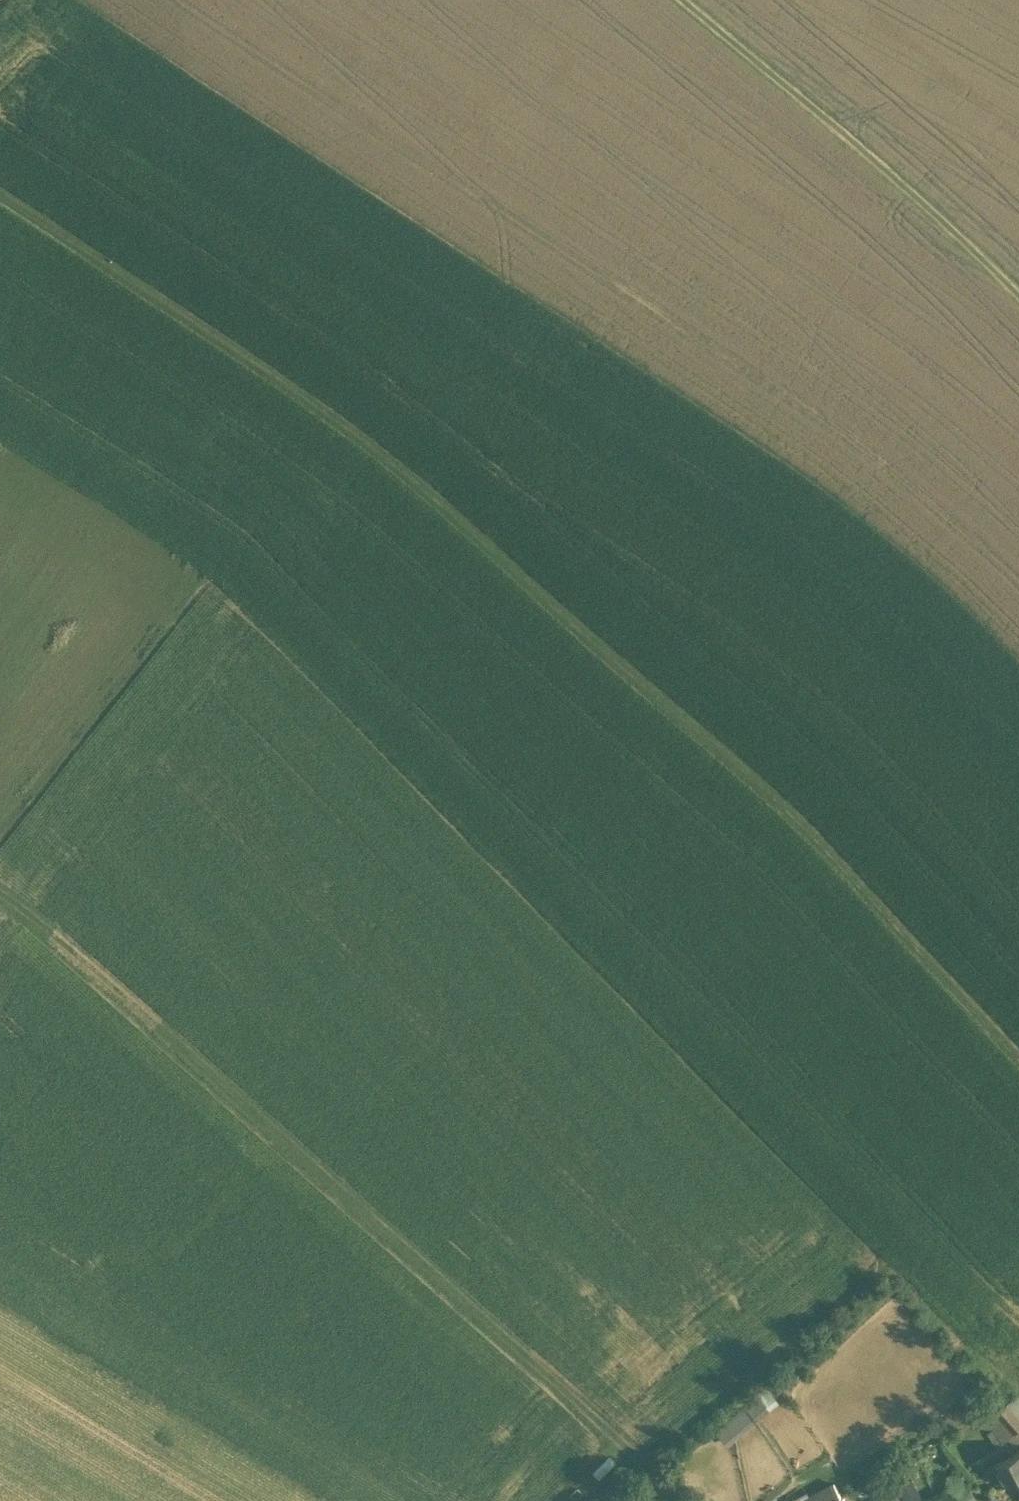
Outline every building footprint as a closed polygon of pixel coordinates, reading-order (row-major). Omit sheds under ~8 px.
[(770,1383),(718,1427),(730,1442),(782,1398),(770,1383)] [(1005,1441),(1018,1428),(1018,1395),(1017,1393),(990,1417),(1005,1441)] [(995,1463),(1003,1483),(1018,1475),(1018,1451),(995,1463)] [(900,1482),(910,1500),(915,1500),(925,1496),(914,1475),(900,1482)] [(803,1500),(847,1500),(836,1482),(803,1500)] [(890,1500),(902,1500),(895,1488),(886,1493),(888,1498),(890,1500)]
